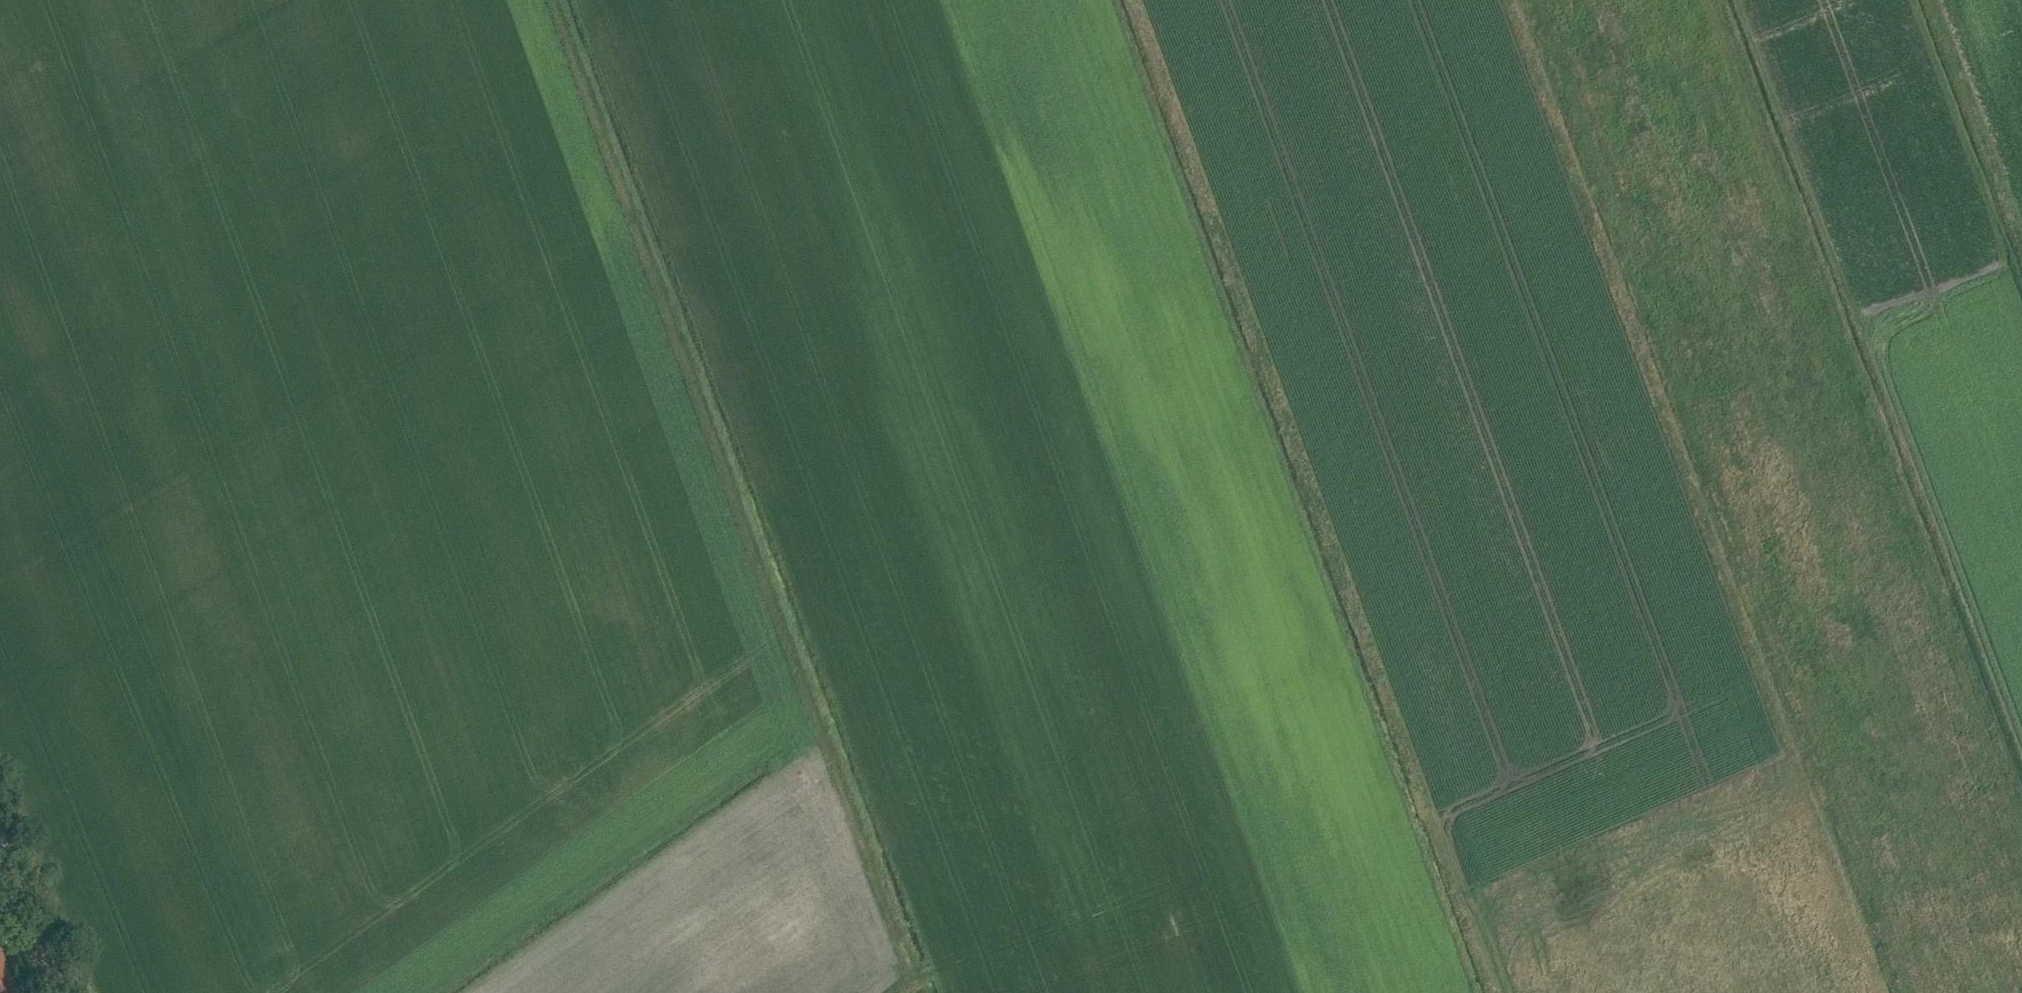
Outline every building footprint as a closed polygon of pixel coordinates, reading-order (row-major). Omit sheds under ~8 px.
[(0,957),(0,992),(15,992),(0,957)]
